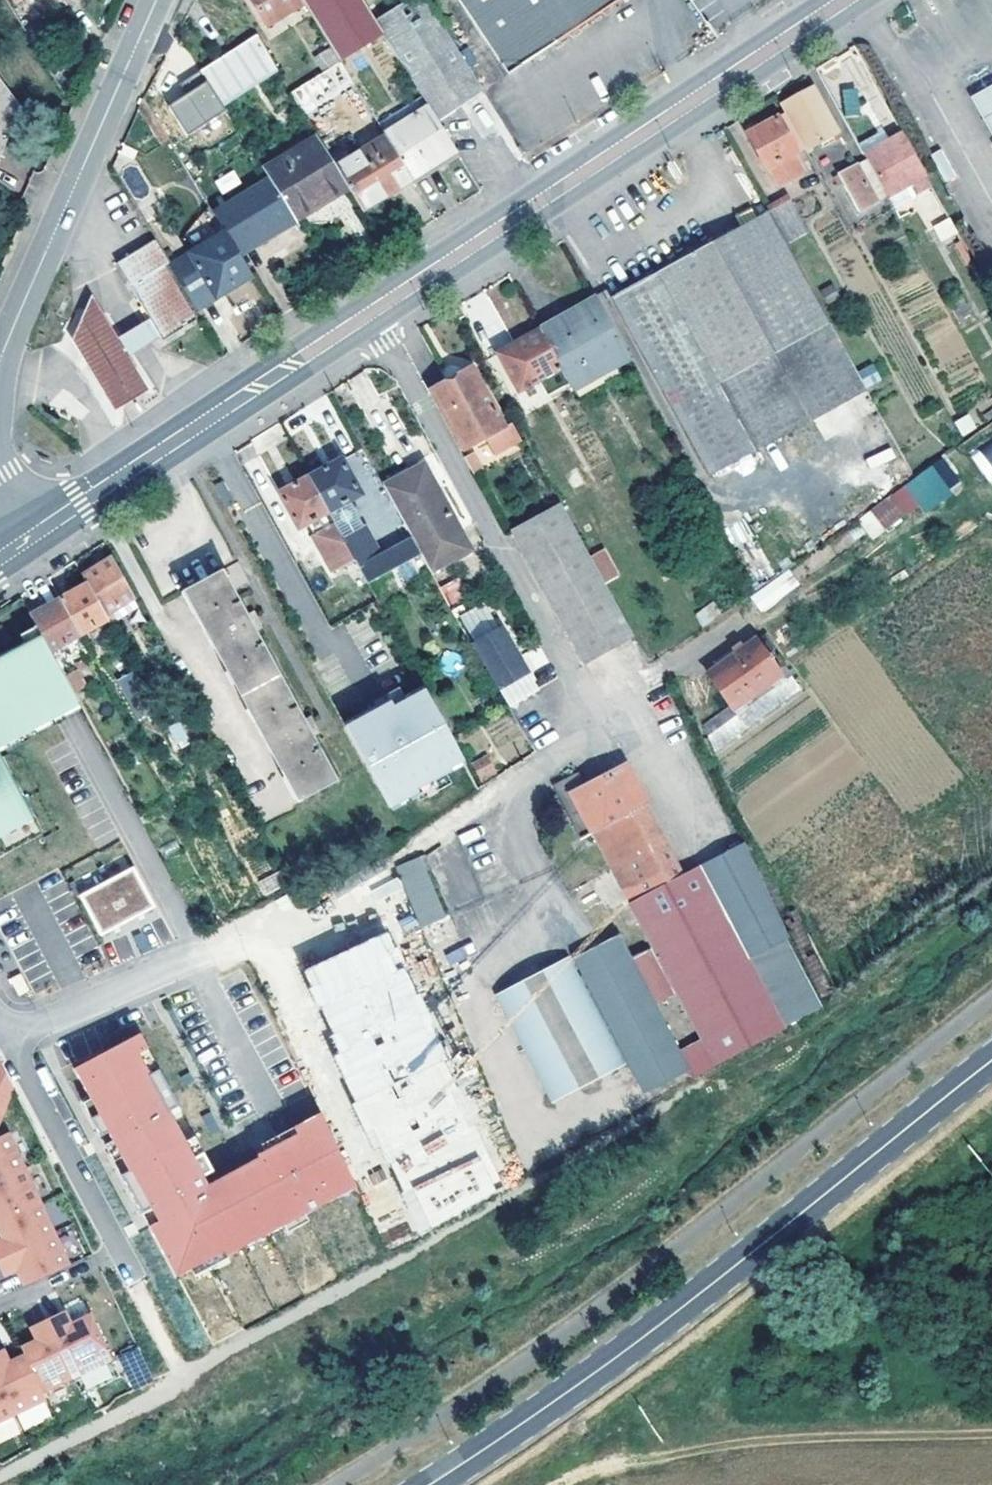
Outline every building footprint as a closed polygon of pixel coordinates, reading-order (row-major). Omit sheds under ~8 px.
[(301,0),(251,0),(268,26),(304,4),(301,0)] [(304,4),(331,47),(340,61),(384,35),(375,20),(366,7),(362,0),(301,0),(304,4)] [(384,35),(423,96),(429,106),(438,120),(484,92),(426,0),(408,0),(384,15),(375,20),(384,35)] [(509,74),(620,0),(459,0),(509,74)] [(376,1),(366,7),(375,20),(384,15),(376,1)] [(257,32),(204,66),(226,101),(278,68),(257,32)] [(340,61),(331,47),(315,56),(324,71),(338,63),(340,61)] [(350,81),(338,63),(324,71),(291,91),(309,122),(320,115),(313,104),(350,81)] [(23,108),(0,76),(0,159),(23,108)] [(782,104),(787,113),(804,146),(806,150),(831,136),(839,132),(815,87),(782,104)] [(844,116),(859,114),(856,87),(842,89),(844,116)] [(991,128),(991,92),(976,100),(991,128)] [(379,123),(385,133),(429,106),(423,96),(379,123)] [(388,137),(413,177),(458,151),(438,120),(429,106),(385,133),(388,137)] [(750,134),(767,166),(770,164),(780,181),(802,169),(793,152),(804,146),(787,113),(750,134)] [(842,137),(839,132),(831,136),(833,142),(842,137)] [(903,133),(837,168),(841,174),(844,179),(861,209),(879,199),(909,184),(915,195),(933,186),(903,133)] [(273,179),(296,217),(348,185),(337,168),(332,159),(319,137),(267,169),(273,179)] [(348,185),(363,209),(413,177),(388,137),(352,158),(337,168),(348,185)] [(332,159),(337,168),(352,158),(347,150),(332,159)] [(222,194),(241,183),(234,170),(214,180),(222,194)] [(226,234),(238,255),(298,219),(296,217),(273,179),(214,215),(226,234)] [(790,199),(769,211),(785,241),(807,229),(790,199)] [(879,199),(861,209),(868,221),(885,211),(879,199)] [(656,273),(752,450),(864,388),(785,241),(769,211),(749,222),(706,245),(656,273)] [(952,218),(934,223),(940,243),(957,238),(952,218)] [(171,265),(197,310),(252,277),(238,255),(226,234),(171,265)] [(148,317),(158,335),(164,345),(181,334),(179,331),(196,320),(163,265),(169,262),(155,238),(117,261),(131,284),(128,285),(148,317)] [(599,304),(630,361),(695,482),(752,450),(656,273),(642,280),(599,304)] [(129,352),(158,335),(148,317),(119,335),(94,295),(73,335),(114,403),(148,383),(129,352)] [(596,298),(540,330),(561,369),(573,392),(630,361),(599,304),(596,298)] [(519,392),(561,369),(540,330),(497,354),(519,392)] [(867,388),(882,380),(872,363),(858,371),(867,388)] [(466,450),(488,438),(495,450),(511,442),(471,369),(432,390),(466,450)] [(969,413),(953,420),(961,436),(976,428),(969,413)] [(970,451),(985,478),(991,474),(991,439),(970,451)] [(870,468),(895,458),(890,448),(866,457),(870,468)] [(362,450),(348,454),(356,480),(370,476),(362,450)] [(473,453),(465,458),(474,474),(483,469),(473,453)] [(872,541),(961,483),(944,458),(855,516),(872,541)] [(340,459),(311,476),(330,511),(352,498),(359,494),(340,459)] [(384,486),(392,502),(413,538),(421,554),(431,571),(472,549),(444,497),(425,463),(384,486)] [(330,511),(311,476),(280,493),(300,527),(309,522),(330,511)] [(336,522),(358,510),(352,498),(330,511),(336,522)] [(635,635),(561,504),(512,532),(585,662),(635,635)] [(369,583),(421,554),(413,538),(398,546),(382,555),(358,510),(336,522),(356,560),(369,583)] [(315,534),(336,522),(330,511),(309,522),(315,534)] [(336,522),(315,534),(335,571),(356,560),(336,522)] [(84,575),(89,585),(108,620),(110,623),(139,604),(113,556),(84,575)] [(311,717),(305,720),(256,631),(261,628),(257,620),(252,612),(248,615),(234,590),(249,581),(235,559),(182,590),(298,801),(338,779),(313,735),(319,731),(314,723),(311,717)] [(454,568),(435,579),(450,605),(470,594),(454,568)] [(756,595),(748,579),(695,614),(704,630),(756,595)] [(89,585),(63,599),(82,634),(108,620),(89,585)] [(63,599),(31,615),(42,636),(51,651),(82,634),(63,599)] [(537,689),(501,626),(472,643),(509,705),(537,689)] [(45,833),(1,752),(82,708),(51,651),(42,636),(0,659),(0,858),(45,833)] [(716,673),(734,698),(741,708),(789,673),(765,639),(716,673)] [(800,688),(789,673),(741,708),(734,698),(720,708),(736,732),(800,688)] [(349,731),(393,811),(439,786),(436,781),(468,763),(430,693),(397,711),(394,707),(349,731)] [(480,782),(498,772),(487,754),(470,764),(480,782)] [(774,902),(746,844),(682,875),(625,767),(586,788),(577,773),(554,785),(567,809),(578,802),(594,831),(719,1061),(820,1006),(783,939),(790,936),(774,902)] [(256,817),(286,815),(284,783),(254,785),(256,817)] [(578,802),(567,809),(582,837),(594,831),(578,802)] [(161,818),(146,826),(149,832),(165,824),(161,818)] [(396,871),(423,928),(447,917),(419,860),(396,871)] [(134,866),(78,897),(99,938),(157,909),(134,866)] [(387,931),(301,970),(421,1234),(507,1194),(387,931)] [(692,1068),(621,934),(577,958),(648,1091),(692,1068)] [(625,1062),(569,957),(524,980),(503,991),(499,993),(556,1098),(625,1062)] [(499,982),(503,991),(524,980),(520,971),(499,982)] [(30,990),(21,972),(10,978),(19,995),(30,990)] [(354,1176),(323,1112),(296,1125),(299,1132),(258,1151),(260,1154),(206,1180),(201,1170),(211,1165),(203,1147),(194,1152),(171,1103),(180,1098),(162,1062),(153,1066),(143,1044),(152,1040),(145,1026),(82,1055),(104,1102),(97,1105),(105,1122),(120,1116),(124,1126),(117,1129),(125,1146),(118,1149),(145,1205),(154,1201),(159,1212),(150,1216),(174,1266),(224,1243),(226,1247),(240,1241),(234,1230),(263,1216),(268,1227),(337,1194),(333,1186),(354,1176)] [(153,1066),(162,1062),(152,1040),(143,1044),(153,1066)] [(15,1081),(1,1052),(0,1055),(0,1113),(15,1081)] [(97,1105),(104,1102),(82,1055),(75,1059),(97,1105)] [(194,1152),(203,1147),(180,1098),(171,1103),(194,1152)] [(105,1122),(118,1149),(125,1146),(117,1129),(124,1126),(120,1116),(105,1122)] [(258,1151),(299,1132),(296,1125),(211,1165),(201,1170),(206,1180),(260,1154),(258,1151)] [(25,1172),(11,1141),(0,1146),(0,1184),(25,1172)] [(0,1184),(0,1221),(40,1203),(25,1172),(0,1184)] [(337,1194),(358,1185),(354,1176),(333,1186),(337,1194)] [(150,1216),(159,1212),(154,1201),(145,1205),(150,1216)] [(0,1221),(0,1227),(5,1237),(0,1240),(0,1259),(54,1233),(40,1203),(0,1221)] [(240,1241),(268,1227),(263,1216),(234,1230),(240,1241)] [(0,1259),(0,1266),(4,1275),(19,1268),(26,1283),(68,1264),(54,1233),(0,1259)] [(62,1309),(47,1316),(74,1373),(105,1358),(85,1316),(69,1324),(62,1309)] [(23,1346),(27,1353),(43,1388),(74,1373),(47,1316),(32,1324),(39,1338),(23,1346)] [(0,1348),(0,1377),(16,1410),(47,1395),(43,1388),(27,1353),(11,1361),(4,1346),(0,1348)] [(126,1358),(139,1385),(155,1377),(142,1350),(126,1358)] [(16,1410),(0,1377),(0,1418),(16,1410)]
